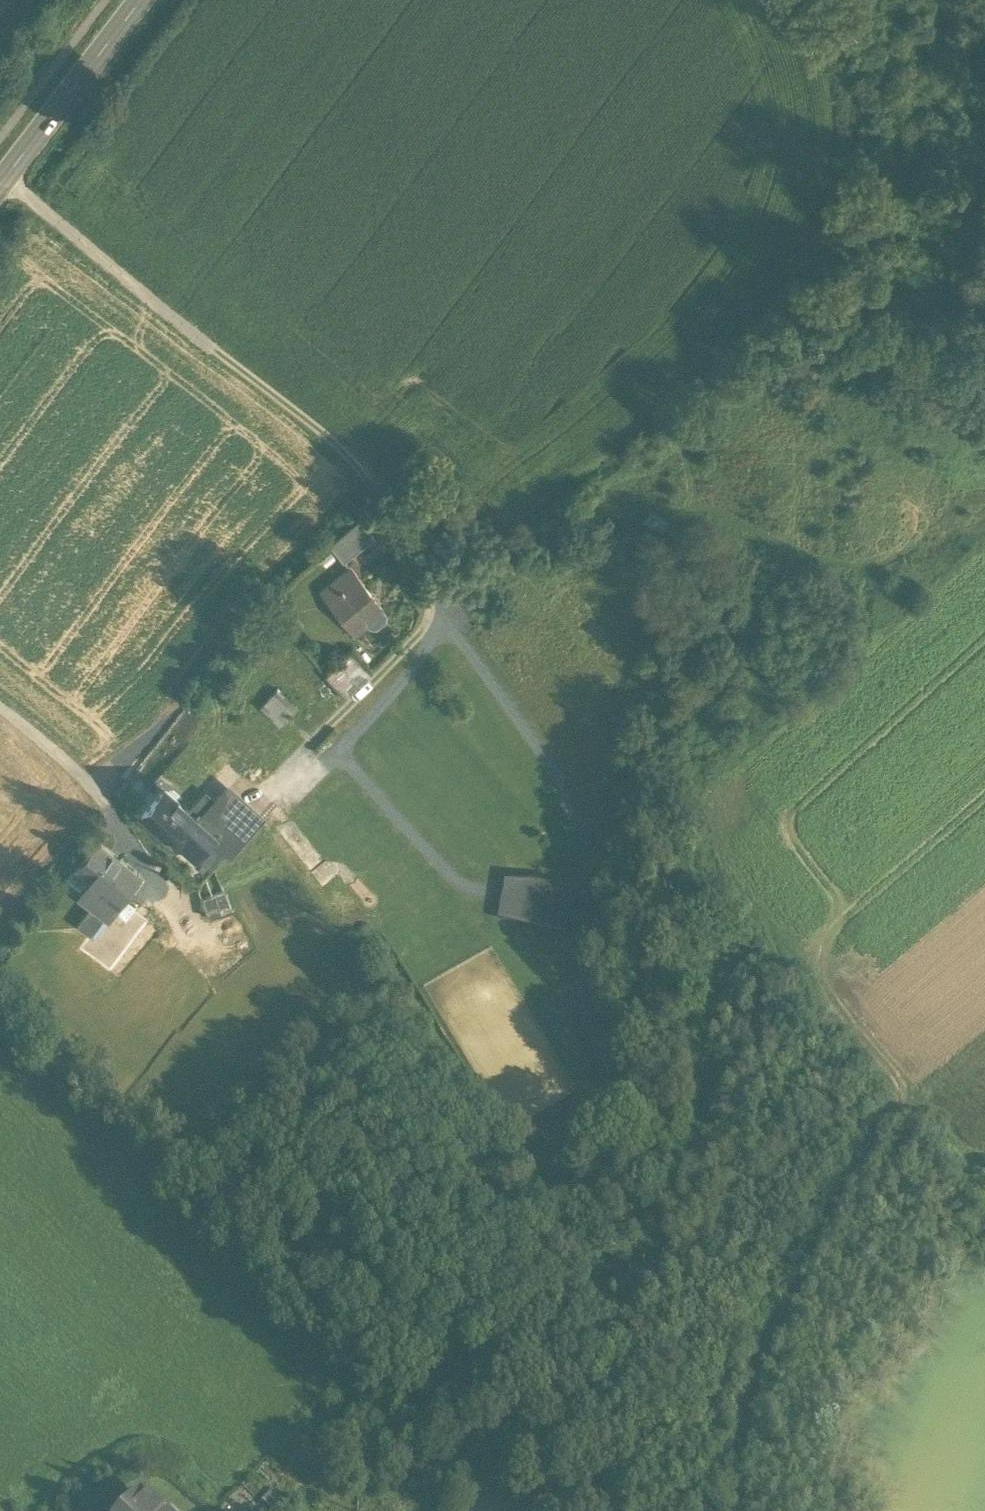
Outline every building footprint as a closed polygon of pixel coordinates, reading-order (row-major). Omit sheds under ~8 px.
[(362,517),(338,541),(346,551),(358,541),(364,548),(375,538),(362,517)] [(350,566),(323,587),(348,619),(361,610),(366,616),(380,605),(350,566)] [(296,698),(277,681),(260,699),(278,716),(296,698)] [(258,811),(226,782),(198,813),(213,827),(213,828),(230,844),(258,811)] [(198,813),(165,783),(143,807),(166,829),(172,822),(176,825),(180,821),(201,840),(213,828),(213,827),(198,813)] [(127,916),(134,907),(136,905),(123,895),(140,871),(98,839),(78,864),(92,875),(80,890),(93,900),(77,921),(90,931),(93,934),(114,906),(127,916)] [(317,866),(309,871),(313,878),(321,872),(317,866)] [(504,875),(498,918),(565,927),(570,884),(504,875)] [(93,934),(90,931),(80,947),(110,970),(148,918),(134,907),(127,916),(114,906),(93,934)] [(142,1493),(126,1510),(163,1510),(142,1493)] [(171,1503),(164,1510),(180,1510),(171,1503)]
